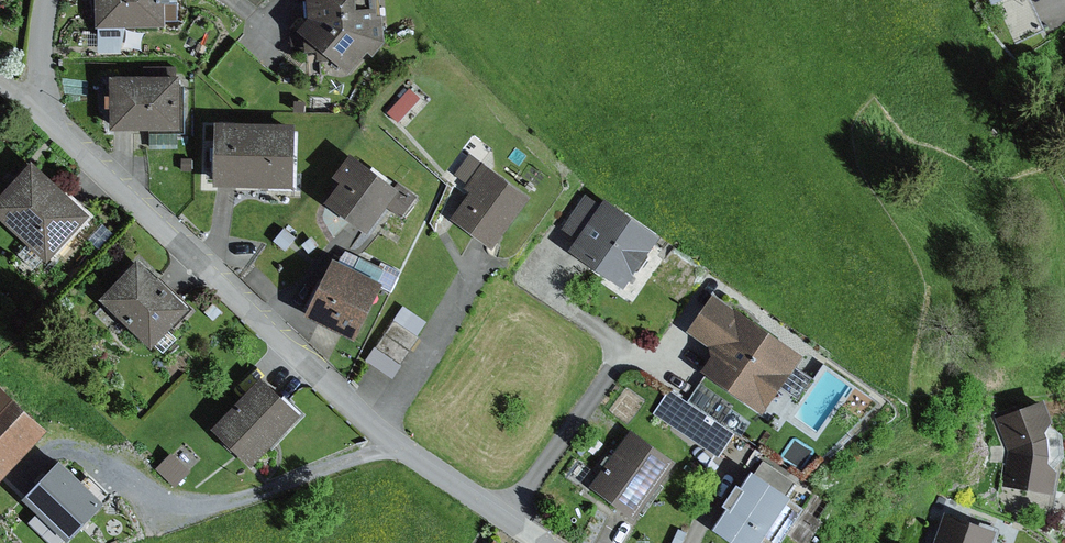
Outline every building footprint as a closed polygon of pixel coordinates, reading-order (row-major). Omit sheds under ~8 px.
[(94,32),(162,32),(162,0),(94,0),(94,32)] [(306,25),(297,35),(347,80),(383,46),(381,0),(305,0),(306,25)] [(990,8),(1008,0),(986,0),(990,8)] [(181,82),(107,83),(108,136),(181,136),(181,82)] [(291,129),(214,130),(214,190),(291,189),(291,129)] [(467,188),(445,219),(493,253),(531,199),(463,152),(447,174),(467,188)] [(340,192),(326,210),(367,243),(390,214),(402,223),(417,205),(397,189),(390,197),(347,163),(331,184),(340,192)] [(0,200),(0,220),(49,268),(91,224),(32,167),(0,200)] [(584,196),(559,230),(575,241),(566,253),(622,291),(658,241),(602,202),(599,206),(584,196)] [(138,266),(100,305),(147,351),(185,311),(138,266)] [(333,269),(306,321),(350,344),(377,291),(333,269)] [(722,289),(696,329),(726,348),(712,370),(768,406),(808,344),(722,289)] [(54,424),(0,372),(0,479),(54,424)] [(258,381),(210,432),(250,469),(298,419),(258,381)] [(723,455),(739,430),(675,388),(659,413),(723,455)] [(1044,403),(998,419),(1009,456),(1004,486),(1056,498),(1061,454),(1044,403)] [(637,425),(597,478),(643,512),(683,459),(637,425)] [(56,466),(20,504),(62,542),(67,542),(100,507),(56,466)] [(709,538),(717,542),(773,542),(798,507),(752,476),(709,538)] [(953,508),(939,542),(1001,542),(1007,528),(953,508)]
